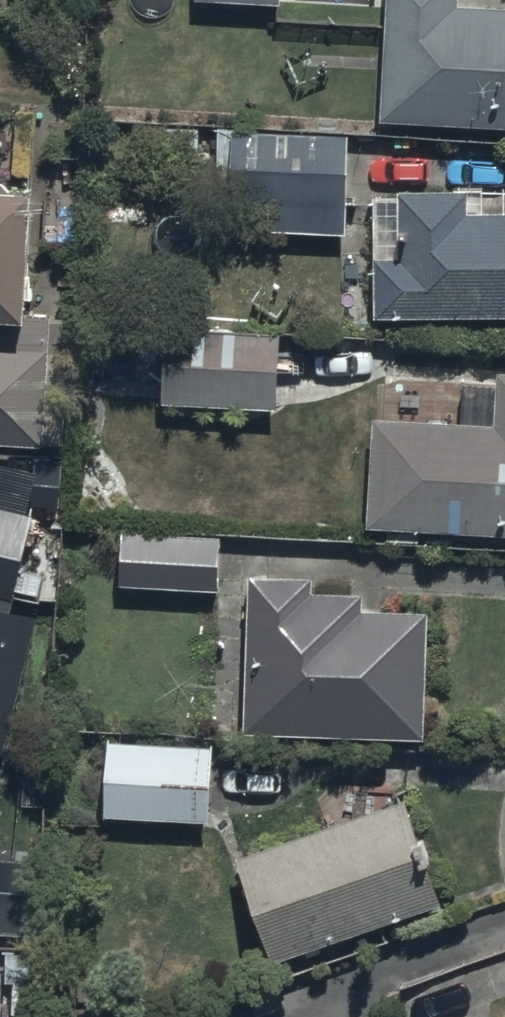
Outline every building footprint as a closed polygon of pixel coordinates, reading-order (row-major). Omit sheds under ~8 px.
[(504,130),(504,0),(386,0),(378,123),(504,130)] [(342,228),(344,125),(217,123),(216,186),(228,186),(227,226),(342,228)] [(31,171),(0,170),(0,437),(64,439),(68,312),(49,311),(49,303),(26,302),(31,171)] [(460,208),(460,186),(371,187),(372,312),(504,311),(504,206),(460,208)] [(274,400),(275,325),(162,321),(161,399),(274,400)] [(366,529),(504,535),(504,379),(495,378),(493,429),(370,424),(366,529)] [(40,522),(0,513),(0,694),(40,522)] [(215,584),(217,530),(118,527),(116,581),(215,584)] [(243,738),(420,742),(424,581),(246,577),(243,738)] [(206,813),(208,736),(163,738),(163,729),(127,728),(126,734),(102,734),(100,811),(206,813)] [(233,868),(271,969),(438,906),(400,806),(233,868)]
